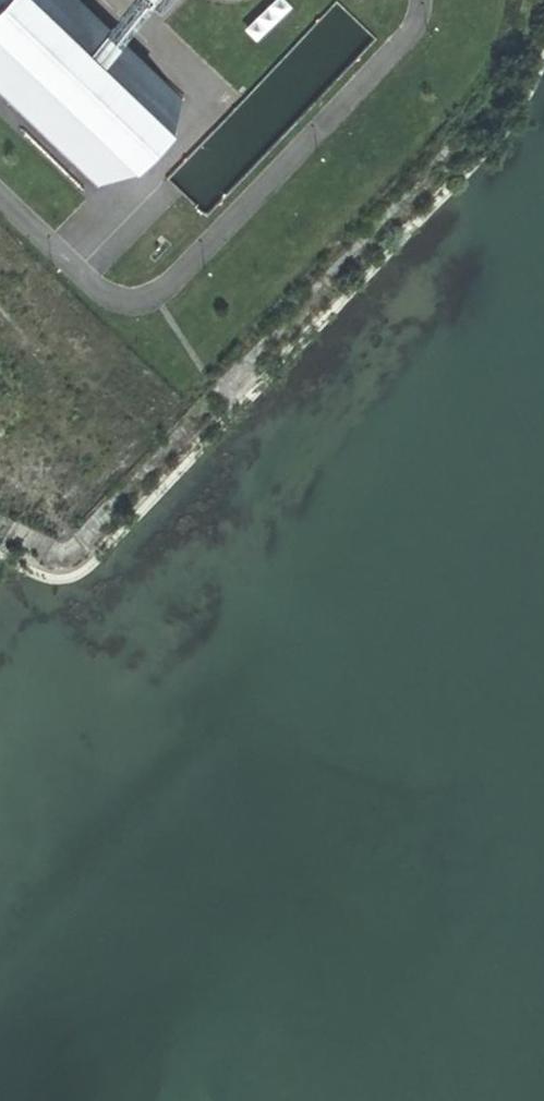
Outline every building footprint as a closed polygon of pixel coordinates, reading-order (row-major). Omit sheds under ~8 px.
[(93,186),(178,100),(76,0),(0,0),(0,95),(93,186)]
